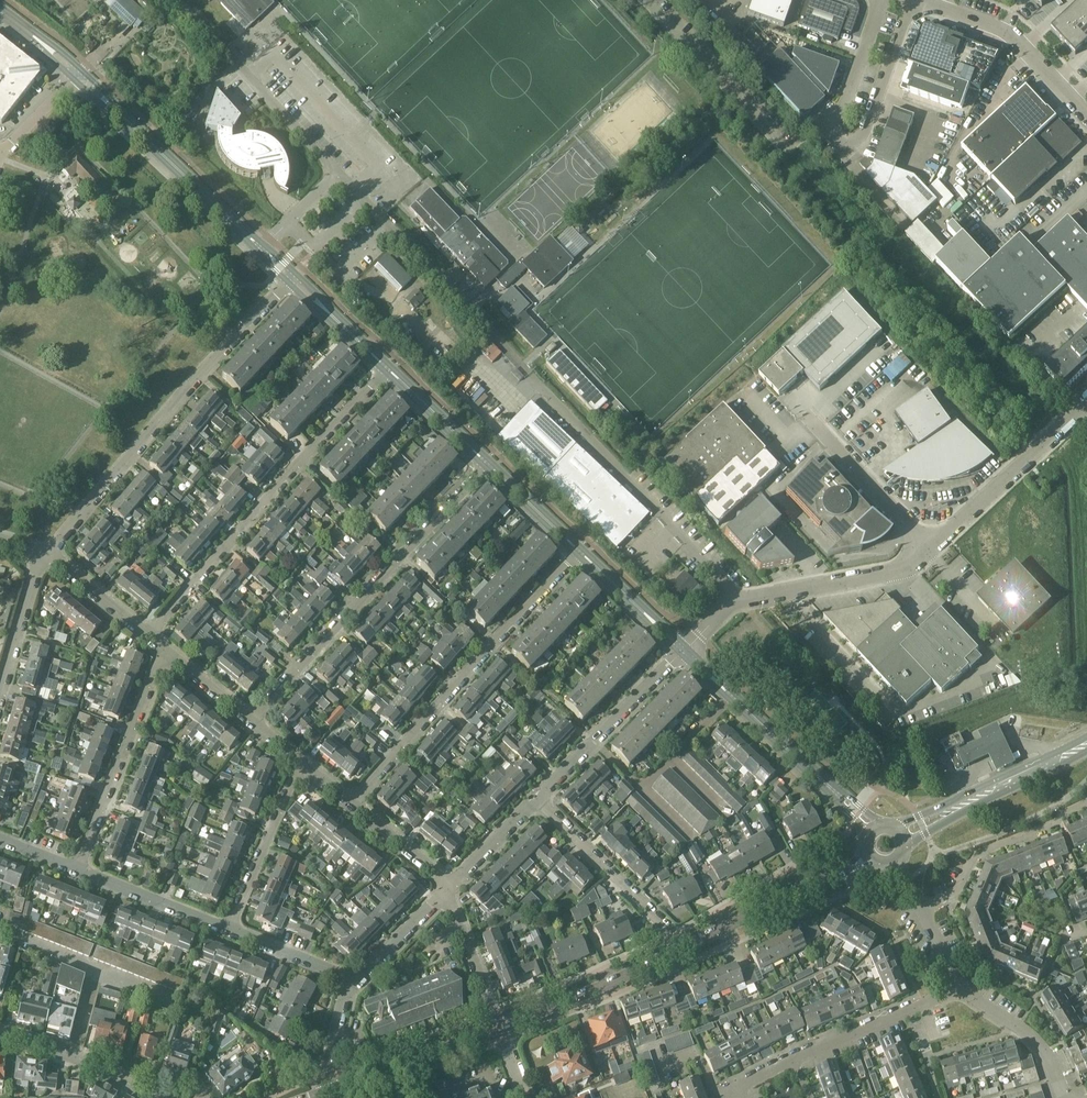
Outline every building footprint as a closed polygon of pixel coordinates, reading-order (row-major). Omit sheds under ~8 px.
[(110,8),(131,28),(134,24),(138,28),(148,17),(130,0),(118,0),(110,8)] [(146,0),(141,0),(139,2),(148,9),(152,5),(146,0)] [(222,4),(247,30),(274,5),(269,0),(221,0),(223,2),(222,4)] [(747,14),(783,27),(793,0),(752,0),(747,14)] [(859,11),(859,8),(858,5),(857,3),(855,1),(853,0),(807,0),(798,26),(823,35),(833,39),(838,41),(841,31),(851,34),(859,13),(859,11)] [(1084,0),(1082,0),(1074,8),(1086,21),(1086,22),(1086,3),(1084,0)] [(1064,17),(1076,30),(1086,21),(1074,8),(1064,17)] [(159,10),(155,15),(164,23),(168,19),(159,10)] [(1052,29),(1064,42),(1076,30),(1064,17),(1052,29)] [(1086,21),(1076,30),(1086,42),(1086,22),(1086,21)] [(801,31),(791,27),(788,34),(798,38),(801,31)] [(909,65),(970,87),(975,89),(981,91),(1001,55),(964,42),(965,39),(930,27),(926,27),(923,28),(922,31),(921,32),(920,34),(909,65)] [(1086,44),(1086,42),(1076,30),(1064,42),(1076,55),(1086,44)] [(823,35),(821,41),(831,44),(833,39),(823,35)] [(2,124),(35,82),(39,85),(46,75),(46,69),(36,62),(33,65),(0,39),(0,123),(2,124)] [(831,86),(839,66),(794,49),(792,57),(795,60),(791,64),(779,51),(758,71),(804,119),(824,99),(822,97),(827,92),(829,89),(829,85),(831,86)] [(962,108),(970,87),(909,65),(903,84),(907,85),(905,90),(952,107),(952,104),(962,108)] [(224,71),(219,75),(233,89),(237,86),(224,71)] [(992,179),(1057,118),(1025,84),(1019,91),(1020,92),(962,147),(992,179)] [(270,173),(270,172),(270,171),(270,170),(275,169),(275,170),(275,172),(275,173),(275,175),(275,178),(275,180),(275,181),(275,182),(275,183),(276,184),(276,186),(277,187),(278,188),(279,189),(280,190),(288,194),(289,193),(285,191),(286,190),(287,188),(288,185),(288,183),(289,182),(289,179),(289,176),(289,174),(289,172),(289,170),(289,167),(288,165),(288,163),(287,161),(286,158),(285,156),(285,155),(284,154),(283,152),(281,149),(280,148),(278,146),(277,145),(276,145),(274,143),(272,141),(270,140),(266,138),(263,137),(259,136),(257,135),(253,135),(249,135),(247,135),(247,138),(233,141),(233,139),(233,137),(233,135),(233,134),(233,132),(233,130),(234,129),(234,127),(236,125),(236,123),(237,122),(238,121),(240,119),(241,118),(242,117),(240,118),(219,94),(220,92),(219,92),(206,131),(207,132),(208,129),(219,131),(218,133),(218,136),(218,139),(218,140),(218,141),(219,144),(220,146),(220,149),(221,152),(223,154),(224,156),(225,159),(227,161),(229,163),(231,165),(233,166),(235,168),(237,169),(240,171),(241,171),(243,172),(247,173),(249,174),(252,174),(254,174),(257,175),(259,174),(261,174),(260,172),(264,171),(264,172),(264,173),(265,174),(266,174),(267,175),(268,174),(269,174),(270,173)] [(197,100),(178,118),(185,125),(203,106),(197,100)] [(886,130),(907,137),(915,116),(894,109),(886,130)] [(1057,118),(992,179),(994,181),(988,187),(995,195),(1001,189),(1016,204),(1048,174),(1058,165),(1060,165),(1062,163),(1062,161),(1081,144),(1057,118)] [(875,162),(896,170),(907,137),(886,130),(875,162)] [(90,170),(78,156),(64,169),(71,177),(77,172),(91,187),(102,177),(93,167),(90,170)] [(896,170),(875,162),(866,158),(860,164),(868,172),(866,174),(913,224),(937,202),(914,177),(896,170)] [(430,188),(410,207),(465,265),(466,264),(471,269),(469,270),(485,287),(499,275),(506,268),(507,267),(507,260),(467,217),(460,217),(459,218),(430,188)] [(1033,251),(1067,287),(1086,308),(1086,237),(1069,218),(1033,251)] [(936,261),(964,291),(992,265),(964,235),(964,236),(954,225),(948,230),(958,241),(946,252),(936,261)] [(545,289),(573,262),(550,237),(525,261),(523,259),(498,282),(505,289),(526,270),(531,275),(530,276),(534,280),(535,279),(545,289)] [(1010,340),(1067,287),(1033,251),(1021,238),(992,265),(964,291),(1010,340)] [(935,263),(936,261),(946,252),(937,242),(924,254),(934,264),(935,263)] [(399,292),(412,280),(388,256),(376,268),(399,292)] [(512,288),(498,302),(515,320),(524,312),(527,309),(528,310),(534,305),(516,286),(513,289),(512,288)] [(425,298),(423,296),(416,290),(406,301),(415,308),(425,298)] [(845,291),(827,307),(782,349),(784,351),(760,374),(780,395),(804,373),(821,390),(883,332),(845,291)] [(366,293),(363,297),(376,311),(380,308),(366,293)] [(270,328),(288,345),(311,320),(293,303),(270,328)] [(510,325),(534,349),(547,337),(524,312),(515,320),(510,325)] [(320,325),(313,332),(319,338),(326,331),(320,325)] [(264,369),(288,345),(270,328),(246,352),(264,369)] [(1046,369),(1066,390),(1086,370),(1086,329),(1046,369)] [(553,343),(545,350),(549,354),(557,347),(553,343)] [(318,374),(336,391),(359,367),(342,350),(318,374)] [(559,350),(546,363),(595,414),(608,402),(559,350)] [(241,394),(264,369),(246,352),(223,377),(241,394)] [(312,416),(336,391),(318,374),(294,399),(312,416)] [(988,456),(990,454),(992,456),(993,456),(956,418),(955,419),(957,420),(952,423),(928,390),(896,414),(919,446),(921,445),(924,450),(895,476),(896,477),(899,474),(902,475),(905,476),(908,476),(911,477),(914,478),(917,478),(920,478),(923,479),(929,479),(935,479),(938,478),(944,477),(947,477),(950,476),(953,475),(956,474),(962,472),(965,471),(968,470),(970,468),(973,467),(976,465),(978,464),(981,462),(983,460),(985,458),(988,456)] [(204,399),(201,403),(223,422),(226,418),(220,414),(221,412),(218,410),(223,405),(210,394),(205,400),(204,399)] [(391,397),(368,421),(385,438),(396,427),(402,433),(407,428),(402,424),(401,425),(400,424),(403,422),(402,421),(409,413),(391,397)] [(288,440),(312,416),(294,399),(271,423),(288,440)] [(262,414),(269,408),(262,402),(256,408),(262,414)] [(198,408),(193,414),(206,425),(210,420),(212,422),(211,423),(221,432),(227,426),(222,422),(223,422),(201,403),(198,407),(198,408)] [(253,418),(241,406),(236,411),(248,423),(253,418)] [(722,406),(660,464),(718,525),(779,468),(722,406)] [(649,515),(649,514),(539,410),(506,445),(616,549),(627,538),(632,538),(632,532),(641,523),(643,522),(645,522),(646,520),(647,519),(648,517),(649,515)] [(193,414),(184,424),(205,442),(211,446),(216,451),(219,447),(203,433),(208,427),(206,425),(193,414)] [(362,463),(385,438),(368,421),(344,446),(362,463)] [(189,445),(192,440),(195,443),(196,442),(202,446),(205,442),(184,424),(176,434),(189,445)] [(258,434),(267,442),(268,442),(273,446),(278,441),(263,428),(258,434)] [(407,431),(404,434),(411,441),(414,437),(412,435),(407,431)] [(170,440),(167,444),(189,462),(192,458),(183,451),(189,445),(176,434),(171,440),(170,440)] [(232,447),(237,451),(243,444),(245,446),(247,443),(240,437),(232,447)] [(259,452),(275,466),(284,456),(273,446),(268,442),(267,442),(259,452)] [(416,468),(433,485),(457,460),(439,443),(416,468)] [(164,448),(159,455),(172,465),(176,460),(185,467),(189,462),(167,444),(164,448)] [(338,487),(362,463),(344,446),(321,470),(338,487)] [(250,462),(254,466),(267,477),(275,466),(259,452),(250,462)] [(157,470),(151,477),(167,490),(170,486),(167,483),(173,476),(167,471),(172,465),(159,455),(150,465),(157,470)] [(212,456),(208,461),(213,465),(217,460),(212,456)] [(816,457),(808,465),(809,466),(815,473),(823,465),(816,457)] [(234,465),(229,471),(238,479),(243,473),(234,465)] [(888,533),(889,532),(872,517),(872,516),(823,465),(815,473),(809,466),(785,493),(818,529),(820,527),(838,546),(826,558),(861,551),(861,550),(864,540),(865,540),(867,540),(869,541),(870,541),(873,541),(874,540),(877,540),(879,539),(880,539),(882,538),(884,537),(886,535),(887,534),(888,533)] [(263,481),(267,477),(254,466),(245,476),(258,487),(259,485),(261,487),(265,483),(263,481)] [(410,509),(433,485),(416,468),(392,492),(410,509)] [(195,485),(203,475),(197,470),(189,480),(195,485)] [(238,479),(229,471),(223,478),(232,486),(238,479)] [(138,479),(130,490),(142,500),(146,496),(152,500),(157,494),(163,499),(168,494),(158,486),(143,473),(138,479)] [(1041,487),(1046,482),(1042,478),(1037,482),(1041,487)] [(308,481),(300,491),(326,513),(330,509),(316,497),(321,491),(308,481)] [(221,487),(218,490),(227,497),(239,508),(248,498),(235,487),(230,493),(226,489),(225,491),(221,487)] [(488,489),(464,513),(482,530),(505,506),(488,489)] [(121,500),(143,518),(142,518),(148,523),(151,518),(137,506),(142,500),(130,490),(121,500)] [(180,491),(175,497),(181,501),(185,496),(180,491)] [(203,494),(205,496),(218,507),(230,518),(239,508),(227,497),(221,504),(206,491),(203,494)] [(300,491),(291,501),(303,512),(309,505),(322,517),(326,513),(300,491)] [(361,492),(348,506),(354,512),(367,498),(361,492)] [(386,534),(410,509),(392,492),(368,517),(386,534)] [(206,514),(209,517),(222,528),(230,518),(218,507),(205,496),(200,501),(210,509),(206,514)] [(187,508),(191,503),(186,499),(181,504),(187,508)] [(124,519),(118,525),(126,531),(131,525),(125,520),(131,513),(134,515),(132,517),(139,522),(142,518),(143,518),(121,500),(113,510),(124,519)] [(765,535),(780,521),(760,500),(725,533),(744,554),(746,553),(760,568),(773,566),(772,565),(774,562),(777,565),(790,562),(765,535)] [(282,511),(303,529),(306,525),(298,518),(303,512),(291,501),(282,511)] [(340,501),(334,508),(342,516),(349,509),(340,501)] [(282,511),(274,521),(286,532),(291,526),(299,533),(303,529),(282,511)] [(470,543),(482,530),(464,513),(441,538),(458,555),(467,546),(470,543)] [(195,516),(192,520),(201,527),(213,538),(222,528),(209,517),(204,524),(195,516)] [(123,535),(126,531),(118,525),(115,523),(111,527),(104,520),(94,532),(107,542),(112,547),(120,537),(121,537),(123,535)] [(281,538),(286,532),(274,521),(265,531),(285,549),(290,553),(294,549),(281,538)] [(145,542),(151,547),(164,532),(158,527),(145,542)] [(201,527),(192,537),(204,548),(213,538),(201,527)] [(265,531),(256,541),(269,552),(275,544),(277,546),(276,548),(282,553),(285,549),(265,531)] [(94,532),(86,542),(107,560),(110,555),(102,548),(107,542),(94,532)] [(177,533),(173,538),(196,558),(204,548),(192,537),(187,542),(177,533)] [(354,536),(351,540),(353,542),(359,547),(371,558),(381,547),(369,536),(363,543),(354,536)] [(132,547),(134,548),(133,551),(135,553),(138,549),(142,545),(133,537),(129,541),(130,544),(132,547)] [(538,537),(515,562),(533,579),(556,554),(538,537)] [(187,568),(196,558),(173,538),(167,544),(178,553),(174,557),(187,568)] [(435,580),(458,555),(441,538),(417,563),(435,580)] [(260,562),(264,557),(272,565),(277,559),(269,552),(256,541),(247,551),(260,562)] [(340,541),(337,544),(342,549),(345,546),(340,541)] [(104,563),(107,560),(86,542),(77,552),(90,562),(95,556),(104,563)] [(142,557),(151,547),(145,542),(136,552),(142,557)] [(345,546),(342,549),(362,568),(371,558),(359,547),(353,542),(348,548),(346,545),(345,546)] [(470,543),(467,546),(470,549),(469,554),(476,561),(482,555),(470,543)] [(333,548),(339,553),(342,549),(337,544),(333,548)] [(338,553),(347,561),(341,567),(353,578),(362,568),(342,549),(339,553),(338,553)] [(336,562),(327,571),(330,574),(330,575),(345,588),(345,587),(347,589),(352,584),(350,582),(353,578),(341,567),(336,562)] [(510,603),(533,579),(515,562),(492,587),(510,603)] [(237,563),(228,573),(241,584),(245,587),(248,583),(244,579),(249,574),(237,563)] [(262,563),(257,568),(267,576),(272,572),(262,563)] [(111,578),(118,569),(113,565),(106,573),(111,578)] [(1015,565),(1006,573),(986,592),(985,591),(978,597),(988,608),(989,608),(1013,633),(1048,600),(1015,565)] [(179,575),(169,566),(165,572),(175,580),(179,575)] [(321,566),(316,571),(326,579),(330,575),(330,574),(327,571),(321,566)] [(128,595),(138,582),(142,577),(131,568),(128,572),(128,573),(118,586),(128,595)] [(267,576),(257,568),(251,575),(271,593),(276,588),(266,578),(267,576)] [(307,575),(319,587),(324,582),(312,570),(307,575)] [(228,573),(219,583),(240,601),(244,597),(235,590),(241,584),(228,573)] [(684,609),(700,593),(694,588),(697,584),(685,573),(666,592),(684,609)] [(138,582),(128,595),(138,603),(157,579),(152,575),(143,586),(138,582)] [(409,575),(399,585),(411,596),(420,604),(423,600),(415,592),(421,586),(409,575)] [(425,580),(431,586),(435,581),(434,580),(429,575),(425,580)] [(157,579),(138,603),(148,612),(159,599),(153,594),(163,583),(157,579)] [(583,579),(560,603),(577,620),(601,596),(583,579)] [(486,628),(510,603),(492,587),(491,587),(486,582),(473,595),(479,600),(468,611),(486,628)] [(240,601),(219,583),(210,593),(227,607),(231,602),(236,606),(240,601)] [(308,584),(303,589),(313,598),(325,609),(334,599),(322,588),(318,593),(308,584)] [(390,595),(411,614),(414,609),(408,604),(406,606),(404,604),(411,596),(399,585),(390,595)] [(55,615),(59,610),(68,599),(63,594),(64,593),(60,589),(58,590),(57,589),(43,606),(55,615)] [(282,593),(278,590),(272,596),(276,600),(282,593)] [(295,590),(290,595),(296,600),(317,618),(325,609),(313,598),(309,602),(295,590)] [(858,653),(900,613),(902,611),(885,593),(871,607),(824,616),(858,653)] [(437,594),(433,599),(442,607),(446,603),(437,594)] [(394,616),(398,620),(403,614),(407,618),(411,614),(390,595),(381,605),(394,616)] [(448,600),(453,605),(457,601),(452,595),(448,600)] [(59,610),(69,619),(79,607),(68,599),(59,610)] [(291,604),(300,612),(295,617),(308,628),(317,618),(296,600),(291,604)] [(193,612),(205,623),(211,617),(219,625),(223,621),(202,603),(193,612)] [(560,603),(536,628),(554,645),(577,620),(560,603)] [(394,616),(381,605),(373,615),(393,633),(396,629),(388,622),(394,616)] [(69,619),(80,628),(90,616),(79,607),(69,619)] [(256,614),(250,609),(245,614),(237,623),(242,628),(243,628),(256,614)] [(918,633),(900,613),(858,653),(907,705),(933,681),(943,693),(970,668),(972,670),(983,659),(977,652),(980,650),(943,610),(918,633)] [(184,623),(205,641),(208,637),(204,633),(209,627),(205,623),(193,612),(184,623)] [(373,615),(364,624),(376,635),(380,630),(385,634),(385,633),(389,637),(393,633),(373,615)] [(91,617),(90,616),(80,628),(91,637),(101,625),(95,621),(96,619),(92,616),(91,617)] [(237,634),(242,628),(237,623),(229,616),(224,622),(237,634)] [(281,616),(278,619),(299,638),(308,628),(295,617),(290,623),(281,616)] [(273,625),(281,633),(278,637),(290,648),(299,638),(278,619),(273,625)] [(211,646),(205,641),(184,623),(175,633),(190,646),(196,640),(207,650),(211,646)] [(355,634),(367,645),(376,635),(364,624),(355,634)] [(447,625),(444,629),(465,647),(475,636),(462,626),(454,635),(452,633),(454,630),(447,625)] [(37,628),(35,635),(48,639),(51,629),(48,628),(47,631),(37,628)] [(531,670),(554,645),(536,628),(513,653),(531,670)] [(444,636),(439,642),(456,657),(465,647),(444,629),(440,633),(444,636)] [(271,639),(260,631),(255,637),(266,646),(271,639)] [(613,656),(631,673),(655,649),(637,631),(613,656)] [(99,645),(100,644),(94,639),(86,649),(92,654),(99,645)] [(424,646),(419,651),(429,659),(433,654),(436,656),(431,661),(443,672),(456,657),(439,642),(431,652),(424,646)] [(218,667),(228,676),(239,663),(232,658),(239,649),(231,643),(224,652),(228,655),(218,667)] [(344,645),(335,655),(348,666),(356,657),(357,656),(360,658),(364,654),(354,644),(349,649),(344,645)] [(35,645),(31,658),(46,662),(47,658),(49,659),(51,651),(49,650),(49,649),(35,645)] [(96,652),(106,656),(109,648),(99,645),(96,652)] [(364,651),(374,660),(378,655),(369,646),(364,651)] [(273,663),(278,658),(267,649),(263,655),(273,663)] [(113,660),(139,670),(143,658),(128,652),(125,659),(115,655),(113,660)] [(422,666),(427,661),(417,653),(413,658),(422,666)] [(356,657),(367,667),(372,662),(364,654),(360,658),(357,656),(356,657)] [(346,683),(351,688),(355,684),(342,672),(348,666),(335,655),(327,665),(347,683),(346,683)] [(607,697),(631,673),(613,656),(589,680),(607,697)] [(261,657),(256,663),(239,684),(249,693),(259,680),(253,675),(265,660),(261,657)] [(31,658),(27,673),(42,677),(48,679),(50,673),(52,666),(51,666),(45,664),(46,662),(31,658)] [(53,660),(51,666),(52,666),(59,668),(60,662),(61,662),(53,660)] [(113,660),(111,665),(118,667),(117,669),(121,670),(119,676),(134,682),(139,670),(113,660)] [(239,684),(256,663),(252,660),(245,668),(239,663),(228,676),(239,684)] [(490,670),(511,689),(514,685),(505,678),(512,671),(499,660),(490,670)] [(59,668),(63,669),(67,671),(69,665),(60,662),(59,668)] [(416,670),(411,675),(415,679),(428,690),(437,679),(433,676),(436,672),(428,664),(422,671),(419,669),(417,671),(416,670)] [(346,683),(347,683),(327,665),(318,675),(330,686),(336,679),(338,680),(336,682),(342,688),(346,683)] [(52,666),(50,673),(57,675),(59,668),(52,666)] [(490,670),(482,680),(494,691),(498,686),(506,694),(511,689),(490,670)] [(48,679),(42,677),(27,673),(23,687),(21,694),(35,698),(37,691),(38,691),(39,688),(55,693),(58,683),(48,680),(48,679)] [(134,682),(119,676),(114,688),(129,694),(134,682)] [(402,677),(398,681),(419,700),(428,690),(415,679),(409,686),(406,684),(408,682),(402,677)] [(683,677),(659,701),(676,718),(700,694),(683,677)] [(473,690),(493,708),(496,705),(492,702),(497,696),(493,692),(494,691),(482,680),(473,690)] [(583,721),(607,697),(589,680),(566,704),(583,721)] [(404,692),(398,699),(410,710),(419,700),(398,681),(395,685),(404,692)] [(168,713),(172,717),(190,695),(179,686),(173,693),(169,690),(164,695),(168,699),(165,702),(172,708),(168,713)] [(129,694),(114,688),(113,689),(108,687),(105,695),(97,691),(95,695),(124,706),(129,694)] [(307,687),(297,697),(309,708),(315,702),(318,705),(325,698),(316,690),(313,693),(307,687)] [(342,699),(332,689),(327,695),(337,704),(342,699)] [(489,713),(493,708),(473,690),(464,700),(476,711),(480,706),(489,713)] [(124,706),(95,695),(95,696),(88,693),(86,700),(93,703),(93,705),(100,707),(101,705),(106,707),(104,714),(119,720),(124,706)] [(539,704),(545,698),(541,694),(535,700),(539,704)] [(189,716),(200,703),(190,695),(172,717),(175,719),(183,711),(189,716)] [(385,696),(381,701),(402,719),(410,710),(398,699),(394,704),(385,696)] [(297,697),(288,707),(308,726),(312,722),(304,714),(309,708),(297,697)] [(398,724),(402,719),(381,701),(376,697),(372,702),(380,709),(376,714),(379,716),(393,729),(394,729),(395,730),(400,725),(398,724)] [(61,698),(59,705),(77,710),(79,704),(61,698)] [(476,712),(476,711),(464,700),(455,710),(470,723),(465,729),(474,737),(477,740),(482,734),(475,728),(481,722),(478,721),(482,717),(476,712)] [(14,715),(33,720),(32,721),(41,724),(42,717),(44,717),(46,712),(41,711),(42,708),(37,706),(18,701),(14,715)] [(659,701),(635,725),(652,743),(676,718),(659,701)] [(53,715),(56,706),(43,702),(42,708),(41,711),(46,712),(53,715)] [(187,730),(192,734),(210,712),(200,703),(189,716),(195,721),(187,730)] [(533,710),(528,706),(522,713),(526,717),(533,710)] [(309,742),(314,746),(321,738),(317,734),(308,726),(288,707),(279,717),(291,728),(297,721),(305,729),(304,730),(313,738),(309,742)] [(345,712),(339,707),(325,722),(330,728),(345,712)] [(359,715),(349,707),(345,712),(355,720),(359,715)] [(220,720),(210,712),(192,734),(188,738),(192,741),(199,733),(205,738),(209,733),(220,720)] [(88,724),(91,717),(80,713),(77,720),(88,724)] [(374,727),(380,720),(371,713),(365,719),(374,727)] [(32,721),(33,720),(14,715),(9,730),(28,735),(33,736),(46,740),(48,734),(35,730),(35,731),(30,729),(32,721)] [(549,715),(544,720),(552,727),(566,741),(575,732),(564,720),(559,725),(549,715)] [(230,729),(220,720),(209,733),(205,738),(211,743),(207,747),(212,751),(230,729)] [(504,720),(495,729),(500,734),(509,725),(504,720)] [(538,726),(548,736),(545,739),(552,746),(557,751),(557,750),(559,752),(564,748),(562,746),(566,741),(552,727),(544,720),(538,726)] [(439,729),(435,733),(452,748),(461,738),(467,743),(472,739),(459,727),(455,732),(444,723),(443,724),(441,722),(436,727),(439,729)] [(960,750),(968,766),(989,756),(997,772),(1016,763),(998,724),(979,733),(982,740),(960,750)] [(652,743),(635,725),(611,750),(628,767),(652,743)] [(703,758),(706,762),(733,734),(722,725),(711,737),(718,744),(703,758)] [(85,730),(83,734),(109,744),(114,732),(99,726),(96,734),(85,730)] [(240,737),(230,729),(212,751),(216,754),(221,747),(219,746),(222,743),(230,750),(240,737)] [(9,730),(6,742),(25,748),(28,735),(9,730)] [(331,759),(341,747),(351,735),(345,730),(338,739),(334,735),(320,751),(331,759)] [(534,730),(526,739),(531,744),(533,747),(547,760),(557,751),(552,746),(545,739),(540,735),(534,730)] [(426,743),(447,762),(451,757),(447,753),(452,748),(435,733),(426,743)] [(964,743),(960,735),(959,733),(941,742),(945,752),(947,751),(957,771),(968,766),(960,750),(958,746),(964,743)] [(109,744),(83,734),(81,740),(92,744),(89,750),(105,756),(109,744)] [(167,742),(169,738),(158,734),(155,740),(166,745),(167,742)] [(364,740),(374,747),(379,741),(369,734),(364,740)] [(725,751),(731,756),(743,744),(733,734),(706,762),(707,763),(714,755),(717,759),(725,751)] [(513,751),(513,750),(522,758),(527,753),(507,735),(502,740),(513,751)] [(44,746),(46,740),(33,736),(31,743),(44,746)] [(171,738),(167,742),(172,747),(175,743),(171,738)] [(525,738),(520,743),(528,751),(533,747),(531,744),(526,739),(525,738)] [(341,768),(360,745),(361,743),(357,740),(355,743),(348,752),(341,747),(331,759),(341,768)] [(25,748),(6,742),(2,757),(21,762),(25,748)] [(446,763),(447,762),(426,743),(413,758),(426,769),(431,762),(440,770),(446,763)] [(734,768),(737,771),(753,754),(743,744),(731,756),(738,763),(734,768)] [(360,745),(341,768),(352,776),(356,771),(360,774),(366,767),(355,758),(363,748),(360,745)] [(150,746),(145,758),(171,768),(173,764),(168,762),(171,754),(150,746)] [(491,747),(482,757),(487,762),(497,752),(491,747)] [(681,757),(686,762),(695,753),(690,748),(681,757)] [(259,765),(256,772),(271,779),(276,766),(268,763),(269,761),(262,758),(261,760),(258,759),(261,753),(252,749),(248,760),(259,765)] [(66,751),(65,755),(100,768),(105,756),(89,750),(86,758),(66,751)] [(690,767),(699,757),(695,753),(686,762),(690,767)] [(753,754),(737,771),(738,771),(742,767),(749,773),(740,781),(744,785),(764,764),(753,754)] [(100,768),(65,755),(63,761),(74,765),(73,767),(82,770),(79,776),(95,782),(100,768)] [(695,771),(704,762),(699,757),(690,767),(695,771)] [(145,758),(140,770),(156,776),(159,769),(169,773),(171,768),(145,758)] [(480,759),(473,766),(477,769),(483,762),(480,759)] [(516,764),(513,767),(515,769),(527,781),(536,771),(524,760),(518,766),(516,764)] [(26,762),(23,771),(36,774),(38,765),(26,762)] [(599,762),(590,772),(609,792),(613,788),(604,780),(610,774),(599,762)] [(700,776),(709,767),(704,762),(695,771),(700,776)] [(764,764),(744,785),(748,788),(756,780),(763,787),(775,774),(764,764)] [(18,789),(19,783),(12,781),(16,768),(5,765),(4,770),(0,769),(0,784),(18,789)] [(501,768),(498,771),(518,790),(527,781),(515,769),(513,767),(512,767),(511,766),(505,772),(501,768)] [(214,777),(198,767),(191,778),(206,788),(214,777)] [(704,781),(713,771),(709,767),(700,776),(704,781)] [(404,768),(395,778),(408,789),(413,783),(425,793),(432,784),(420,773),(418,775),(413,770),(410,774),(404,768)] [(661,778),(667,784),(676,775),(670,769),(661,778)] [(136,783),(164,794),(165,792),(162,790),(166,780),(156,776),(140,770),(136,783)] [(493,784),(497,788),(509,800),(518,790),(498,771),(493,776),(491,773),(487,778),(493,784)] [(709,785),(718,776),(713,771),(704,781),(709,785)] [(242,776),(240,780),(267,791),(269,787),(268,786),(271,779),(256,772),(253,780),(242,776)] [(470,782),(473,785),(477,782),(467,772),(463,775),(470,782)] [(592,792),(592,793),(596,798),(602,792),(606,795),(609,792),(590,772),(581,781),(592,792)] [(721,777),(727,783),(731,778),(725,773),(721,777)] [(676,775),(667,784),(672,789),(681,780),(676,775)] [(714,790),(723,781),(718,776),(709,785),(714,790)] [(395,778),(386,788),(407,807),(411,802),(403,795),(408,789),(395,778)] [(658,793),(667,784),(661,778),(652,787),(658,793)] [(776,793),(779,789),(782,786),(785,784),(780,779),(771,789),(776,793)] [(246,796),(261,803),(261,802),(264,803),(266,797),(264,796),(265,796),(267,791),(240,780),(240,781),(238,785),(238,786),(243,788),(240,794),(246,796)] [(672,789),(677,794),(686,785),(681,780),(672,789)] [(63,793),(61,799),(89,809),(91,804),(86,803),(89,795),(79,791),(81,785),(68,781),(66,786),(73,789),(70,796),(63,793)] [(571,791),(591,810),(594,807),(586,799),(592,793),(592,792),(581,781),(571,791)] [(628,796),(633,791),(624,781),(619,787),(628,796)] [(718,795),(727,785),(723,781),(714,790),(718,795)] [(477,782),(473,785),(474,786),(483,795),(486,791),(477,782)] [(163,795),(164,794),(136,783),(131,795),(151,803),(153,796),(160,799),(165,802),(168,798),(163,795)] [(0,784),(0,795),(7,797),(9,792),(16,794),(18,789),(0,784)] [(493,784),(486,791),(483,795),(499,810),(503,805),(505,807),(509,803),(508,801),(509,800),(497,788),(493,784)] [(672,789),(667,784),(658,793),(663,798),(672,789)] [(677,794),(682,799),(691,790),(686,785),(677,794)] [(723,799),(732,790),(727,785),(718,795),(723,799)] [(490,819),(499,810),(483,795),(474,786),(470,791),(483,803),(478,807),(477,806),(472,811),(480,818),(479,819),(485,824),(490,819)] [(782,786),(779,789),(786,795),(788,792),(782,786)] [(408,823),(414,828),(422,819),(407,807),(386,788),(378,798),(390,809),(395,804),(403,811),(404,810),(410,821),(408,823)] [(677,794),(672,789),(663,798),(668,803),(677,794)] [(786,795),(779,789),(776,793),(782,799),(786,795)] [(457,795),(451,790),(447,794),(453,799),(457,795)] [(682,799),(687,804),(696,795),(691,790),(682,799)] [(728,804),(737,795),(732,790),(723,799),(728,804)] [(587,814),(591,810),(571,791),(561,801),(576,815),(582,809),(587,814)] [(626,802),(631,807),(640,797),(635,793),(626,802)] [(682,799),(677,794),(668,803),(673,808),(682,799)] [(0,795),(0,806),(12,809),(13,805),(6,803),(7,797),(0,795)] [(152,803),(151,803),(131,795),(126,808),(138,813),(136,818),(155,826),(157,823),(158,820),(157,817),(147,814),(152,803)] [(696,795),(687,804),(692,809),(701,800),(696,795)] [(732,809),(741,799),(737,795),(728,804),(732,809)] [(224,809),(223,810),(234,815),(246,820),(249,814),(255,817),(261,803),(246,796),(242,805),(237,806),(227,802),(224,809)] [(636,811),(645,802),(640,797),(631,807),(636,811)] [(89,809),(61,799),(59,804),(66,807),(64,812),(80,818),(82,812),(87,814),(89,809)] [(678,813),(687,804),(682,799),(673,808),(678,813)] [(741,799),(732,809),(737,813),(746,804),(741,799)] [(692,809),(697,814),(706,804),(701,800),(692,809)] [(42,804),(37,802),(33,811),(38,813),(42,804)] [(640,816),(649,807),(645,802),(636,811),(640,816)] [(301,823),(304,820),(311,825),(321,812),(320,811),(322,809),(317,805),(315,807),(310,803),(305,810),(297,803),(289,813),(301,823)] [(748,806),(741,814),(744,817),(751,810),(760,807),(758,803),(748,806)] [(807,803),(794,810),(807,833),(820,825),(807,803)] [(692,809),(687,804),(678,813),(683,818),(692,809)] [(706,804),(697,814),(702,819),(711,809),(706,804)] [(0,806),(0,821),(3,814),(10,816),(12,809),(0,806)] [(427,816),(431,810),(426,806),(421,811),(427,816)] [(189,819),(196,822),(202,824),(207,811),(196,807),(191,812),(189,819)] [(645,820),(654,811),(649,807),(640,816),(645,820)] [(697,814),(692,809),(683,818),(688,823),(697,814)] [(702,819),(707,823),(716,814),(711,809),(702,819)] [(228,827),(232,828),(229,835),(244,842),(249,829),(234,823),(234,824),(231,822),(234,815),(223,810),(219,820),(229,825),(228,827)] [(807,833),(794,810),(794,811),(792,812),(794,816),(783,823),(793,839),(806,832),(807,833)] [(650,825),(659,816),(654,811),(645,820),(650,825)] [(80,818),(64,812),(62,817),(54,814),(53,818),(81,829),(82,826),(78,824),(80,818)] [(308,839),(313,842),(331,820),(321,812),(311,825),(308,828),(313,832),(308,839)] [(16,826),(23,829),(29,815),(22,813),(16,826)] [(420,833),(430,841),(440,828),(445,823),(447,820),(440,814),(439,816),(435,813),(420,833)] [(1086,813),(1082,814),(1085,821),(1078,824),(1086,843),(1086,815),(1086,813)] [(604,825),(605,825),(611,819),(606,814),(600,820),(604,825)] [(702,819),(697,814),(688,823),(693,828),(702,819)] [(716,814),(707,823),(712,828),(724,821),(716,814)] [(741,814),(735,817),(739,823),(744,820),(741,814)] [(473,829),(478,822),(469,815),(464,821),(473,829)] [(768,835),(775,830),(767,815),(759,820),(768,835)] [(116,834),(136,842),(140,833),(155,839),(158,830),(123,816),(120,822),(118,827),(116,826),(114,832),(116,833),(116,834)] [(650,825),(653,828),(655,830),(664,820),(659,816),(650,825)] [(33,829),(37,819),(31,817),(27,827),(33,829)] [(734,826),(739,823),(735,817),(731,820),(734,826)] [(81,829),(53,818),(50,825),(57,827),(54,835),(71,842),(74,834),(78,836),(81,829)] [(196,822),(189,819),(184,831),(191,834),(191,836),(197,838),(198,833),(192,831),(196,822)] [(595,835),(604,825),(600,820),(599,819),(589,829),(595,835)] [(712,828),(707,823),(702,819),(693,828),(701,835),(712,828)] [(317,845),(322,840),(328,845),(341,829),(331,820),(313,842),(317,845)] [(664,820),(655,830),(658,833),(659,834),(668,825),(664,820)] [(1086,843),(1078,824),(1071,827),(1068,820),(1064,822),(1075,848),(1086,843)] [(440,828),(430,841),(440,849),(458,828),(454,825),(451,828),(445,823),(440,828)] [(601,840),(611,850),(623,838),(625,835),(622,832),(623,831),(616,824),(601,840)] [(664,839),(673,830),(668,825),(659,834),(664,839)] [(627,826),(623,831),(622,832),(625,835),(625,836),(631,830),(627,826)] [(526,837),(545,856),(549,853),(541,845),(547,839),(535,827),(526,837)] [(462,831),(458,828),(440,849),(451,858),(461,845),(465,841),(458,835),(462,831)] [(654,838),(658,833),(655,830),(653,828),(649,832),(654,838)] [(331,861),(332,861),(351,837),(341,829),(328,845),(334,850),(325,861),(329,864),(331,861)] [(635,834),(631,830),(625,836),(629,840),(635,834)] [(669,843),(678,834),(673,830),(664,839),(669,843)] [(714,830),(709,833),(712,839),(718,836),(714,830)] [(707,842),(712,839),(709,833),(704,836),(707,842)] [(750,842),(750,843),(759,860),(760,861),(774,854),(762,833),(749,840),(750,842)] [(133,850),(136,842),(116,834),(111,846),(136,856),(138,852),(133,850)] [(673,848),(682,839),(678,834),(669,843),(673,848)] [(1050,839),(1060,865),(1064,863),(1062,857),(1069,854),(1061,834),(1050,839)] [(209,835),(207,840),(224,847),(239,854),(244,842),(229,835),(226,841),(216,837),(215,837),(209,835)] [(292,840),(281,836),(277,846),(288,851),(292,840)] [(336,864),(345,853),(351,858),(361,845),(351,837),(332,861),(336,864)] [(517,846),(528,858),(534,852),(549,867),(553,864),(548,858),(545,856),(526,837),(517,846)] [(621,860),(633,848),(623,838),(611,850),(621,860)] [(687,844),(682,839),(673,848),(678,853),(687,844)] [(1056,867),(1060,865),(1050,839),(1039,843),(1047,863),(1054,860),(1056,867)] [(221,853),(218,860),(234,866),(239,854),(224,847),(207,840),(204,846),(210,848),(221,853)] [(750,843),(737,850),(747,867),(759,860),(750,843)] [(1040,865),(1047,863),(1039,843),(1028,847),(1038,874),(1042,872),(1040,865)] [(697,866),(706,861),(696,844),(687,849),(697,866)] [(350,879),(351,879),(372,854),(361,845),(351,858),(356,862),(347,873),(351,877),(350,879)] [(724,858),(723,858),(733,875),(734,877),(748,869),(747,867),(737,850),(736,851),(734,845),(727,849),(731,856),(725,860),(724,858)] [(136,856),(111,846),(106,859),(115,863),(114,866),(123,870),(127,859),(134,862),(136,856)] [(519,868),(528,858),(517,846),(507,856),(519,868)] [(640,854),(633,848),(621,860),(631,870),(651,850),(648,846),(640,854)] [(1034,875),(1038,874),(1028,847),(1017,852),(1025,871),(1032,869),(1034,875)] [(173,854),(179,857),(182,851),(176,848),(173,854)] [(697,871),(684,848),(676,855),(688,876),(697,871)] [(652,850),(651,850),(631,870),(642,881),(654,868),(653,868),(657,865),(652,857),(655,854),(652,850)] [(552,854),(548,858),(553,864),(555,865),(562,858),(555,851),(552,854)] [(1017,852),(1006,856),(1014,876),(1016,882),(1020,881),(1018,874),(1025,871),(1017,852)] [(355,883),(363,874),(373,881),(375,880),(386,866),(382,863),(382,862),(381,861),(383,859),(378,855),(377,858),(372,854),(351,879),(355,883)] [(315,859),(309,855),(306,859),(307,860),(311,862),(312,863),(315,859)] [(559,886),(563,890),(583,869),(573,859),(572,860),(568,855),(552,872),(563,883),(559,886)] [(210,856),(205,868),(213,872),(228,879),(234,866),(218,860),(210,856)] [(522,871),(519,868),(507,856),(498,865),(510,877),(518,886),(522,882),(517,877),(522,871)] [(1003,880),(1014,876),(1006,856),(987,864),(1003,880)] [(277,869),(292,876),(294,871),(304,875),(305,873),(307,868),(282,857),(277,869)] [(720,882),(733,875),(723,858),(710,866),(715,874),(711,877),(716,884),(719,882),(720,882)] [(161,859),(158,866),(166,869),(169,862),(161,859)] [(4,883),(11,865),(0,861),(0,882),(4,883)] [(166,869),(166,870),(172,873),(175,865),(169,862),(166,869)] [(998,891),(1003,880),(987,864),(979,883),(998,891)] [(25,871),(11,865),(4,883),(18,889),(25,871)] [(489,875),(501,886),(505,890),(510,885),(515,890),(518,886),(510,877),(498,865),(489,875)] [(210,879),(208,884),(223,891),(228,879),(213,872),(205,868),(202,867),(202,868),(199,866),(196,873),(210,879)] [(277,869),(272,881),(297,892),(298,888),(292,885),(292,883),(289,882),(292,876),(277,869)] [(394,887),(394,888),(408,902),(409,901),(411,903),(415,898),(414,897),(418,892),(411,885),(415,880),(404,869),(399,874),(400,875),(391,884),(394,887)] [(594,880),(583,869),(563,890),(567,894),(575,885),(582,892),(594,880)] [(166,882),(170,873),(161,870),(158,879),(166,882)] [(176,886),(181,873),(173,870),(169,883),(176,886)] [(661,882),(671,876),(667,870),(657,876),(661,882)] [(546,875),(542,871),(537,877),(540,880),(546,875)] [(1063,872),(1067,879),(1072,873),(1069,871),(1067,871),(1063,872)] [(489,875),(480,884),(500,903),(503,900),(497,894),(495,896),(493,894),(494,893),(501,886),(489,875)] [(48,898),(53,883),(52,883),(53,882),(47,879),(47,881),(40,878),(35,893),(48,898)] [(218,903),(223,891),(208,884),(192,878),(187,889),(203,895),(202,897),(218,903)] [(690,879),(677,887),(685,902),(686,904),(699,896),(690,879)] [(1055,882),(1058,890),(1064,883),(1062,879),(1055,882)] [(272,881),(266,893),(282,900),(284,894),(294,898),(297,892),(272,881)] [(59,907),(61,903),(66,889),(53,883),(48,898),(56,901),(51,913),(56,915),(59,907)] [(1005,894),(998,891),(979,883),(974,894),(994,902),(996,895),(1003,898),(1005,894)] [(500,903),(480,884),(470,894),(482,906),(483,904),(489,910),(492,907),(495,911),(504,908),(499,903),(500,903)] [(685,902),(677,887),(676,885),(663,892),(673,909),(685,902)] [(379,891),(399,911),(403,907),(405,909),(410,904),(408,903),(408,902),(394,888),(389,893),(382,887),(379,891)] [(79,894),(66,889),(61,903),(65,904),(74,908),(79,894)] [(577,907),(582,919),(591,915),(587,907),(588,905),(600,900),(595,889),(577,907)] [(378,890),(373,894),(383,904),(378,909),(390,921),(391,920),(393,922),(397,917),(395,915),(399,911),(379,891),(378,890)] [(266,893),(261,905),(287,916),(288,912),(282,909),(285,902),(281,900),(282,900),(266,893)] [(531,893),(519,905),(536,906),(540,901),(531,893)] [(83,924),(85,919),(93,899),(79,894),(74,908),(83,912),(79,922),(83,924)] [(966,913),(989,913),(994,902),(974,894),(966,913)] [(1078,922),(1086,918),(1086,916),(1086,915),(1086,896),(1086,894),(1069,901),(1078,922)] [(603,907),(612,903),(609,897),(600,901),(603,907)] [(25,900),(17,898),(13,911),(22,913),(25,900)] [(85,919),(103,927),(109,912),(104,910),(106,904),(104,903),(105,902),(99,900),(99,901),(93,899),(85,919)] [(26,902),(23,916),(31,918),(34,904),(26,902)] [(287,916),(261,905),(256,918),(282,929),(287,917),(286,917),(287,916)] [(315,916),(316,915),(319,910),(314,907),(310,913),(315,916)] [(364,908),(361,910),(381,930),(390,921),(378,909),(372,915),(364,907),(364,908)] [(582,919),(577,907),(571,910),(576,922),(582,919)] [(118,937),(124,939),(134,913),(121,908),(115,924),(120,926),(119,930),(121,930),(118,937)] [(494,919),(506,914),(504,908),(495,911),(491,912),(494,919)] [(351,920),(359,928),(360,928),(372,939),(374,940),(379,936),(377,934),(381,930),(361,910),(351,920)] [(833,936),(844,918),(833,911),(827,922),(824,920),(820,928),(833,936)] [(521,912),(509,917),(511,924),(524,919),(521,912)] [(11,913),(9,918),(21,921),(22,916),(11,913)] [(132,930),(140,934),(146,918),(134,913),(124,939),(128,941),(132,930)] [(993,924),(989,913),(966,913),(974,932),(993,924)] [(21,921),(9,918),(8,924),(19,927),(21,921)] [(20,930),(26,933),(30,920),(23,918),(20,930)] [(143,947),(148,949),(159,923),(146,918),(140,934),(145,936),(144,940),(146,940),(143,947)] [(610,922),(619,942),(633,935),(625,918),(611,924),(610,922)] [(844,942),(855,924),(844,918),(833,936),(844,942)] [(306,919),(304,925),(309,927),(313,922),(306,919)] [(360,928),(359,928),(354,934),(340,919),(336,923),(362,949),(372,939),(360,928)] [(26,933),(32,935),(36,923),(30,920),(26,933)] [(619,942),(610,922),(596,929),(604,946),(618,940),(619,942)] [(32,935),(38,937),(42,925),(36,923),(32,935)] [(164,943),(165,943),(171,928),(159,923),(148,949),(152,951),(155,945),(162,948),(164,943)] [(362,949),(336,923),(332,927),(343,938),(335,946),(345,955),(347,953),(353,958),(362,949)] [(809,926),(815,938),(821,935),(815,923),(809,926)] [(855,924),(844,942),(855,948),(865,930),(861,928),(862,927),(862,926),(857,923),(856,923),(855,924)] [(1035,928),(1024,923),(1023,927),(1034,931),(1035,928)] [(309,927),(304,925),(302,924),(298,935),(305,938),(309,927)] [(996,931),(993,924),(974,932),(978,943),(998,935),(1004,933),(1003,928),(996,931)] [(42,925),(38,937),(43,939),(48,927),(42,925)] [(803,929),(809,941),(815,938),(809,926),(803,929)] [(48,927),(43,939),(49,942),(54,930),(48,927)] [(309,927),(305,938),(311,941),(316,930),(309,927)] [(171,928),(165,943),(172,946),(168,956),(173,958),(183,933),(171,928)] [(489,949),(511,940),(514,939),(511,933),(502,937),(500,929),(484,935),(489,949)] [(796,929),(784,935),(793,954),(805,948),(797,932),(796,929)] [(803,929),(797,932),(805,948),(811,945),(809,941),(803,929)] [(54,930),(49,942),(55,944),(60,932),(54,930)] [(877,937),(865,930),(855,948),(866,955),(877,937)] [(60,932),(55,944),(61,946),(65,934),(60,932)] [(183,933),(173,958),(172,963),(177,965),(183,950),(190,953),(196,937),(183,933)] [(65,934),(61,946),(67,948),(71,936),(65,934)] [(784,935),(773,941),(782,960),(793,954),(784,935)] [(986,962),(1002,946),(998,935),(978,943),(986,962)] [(71,936),(67,948),(72,951),(77,939),(71,936)] [(534,940),(534,942),(536,946),(540,954),(548,950),(542,937),(534,940)] [(567,941),(566,942),(574,959),(574,961),(589,955),(581,937),(567,943),(567,941)] [(77,939),(72,951),(78,953),(83,941),(77,939)] [(511,940),(489,949),(494,962),(510,956),(507,948),(513,946),(511,940)] [(83,941),(78,953),(84,955),(88,943),(83,941)] [(762,947),(771,965),(782,960),(773,941),(762,947)] [(526,950),(536,946),(534,942),(525,946),(526,950)] [(560,965),(574,959),(566,942),(552,948),(560,965)] [(88,943),(84,955),(90,957),(95,945),(88,943)] [(210,973),(220,948),(207,943),(202,957),(201,957),(199,962),(208,966),(201,982),(206,984),(210,973)] [(1074,943),(1065,947),(1071,963),(1080,959),(1074,943)] [(1016,975),(1024,955),(1027,949),(1020,946),(1016,944),(1013,951),(1005,970),(1016,975)] [(99,961),(104,949),(98,946),(93,959),(99,961)] [(1005,970),(1013,951),(1002,946),(986,962),(1005,970)] [(1038,954),(1027,979),(1038,984),(1046,965),(1039,962),(1041,957),(1043,958),(1047,948),(1042,946),(1038,954)] [(756,964),(758,967),(760,971),(762,976),(774,971),(771,965),(762,947),(751,952),(756,964)] [(875,967),(894,959),(889,947),(870,955),(875,967)] [(220,948),(210,973),(214,975),(217,968),(215,967),(216,964),(226,967),(226,968),(232,952),(220,948)] [(2,997),(10,971),(9,971),(15,951),(7,949),(1,969),(0,969),(0,970),(0,996),(2,997)] [(104,949),(99,961),(105,963),(110,951),(104,949)] [(110,951),(105,963),(111,966),(116,953),(110,951)] [(224,974),(236,979),(239,972),(244,957),(232,952),(226,968),(224,974)] [(1031,958),(1024,955),(1016,975),(1027,979),(1038,954),(1034,952),(1031,958)] [(116,953),(111,966),(117,968),(121,955),(116,953)] [(831,954),(826,962),(831,964),(836,956),(831,954)] [(121,955),(117,968),(122,970),(127,958),(121,955)] [(510,956),(494,962),(499,976),(526,965),(524,961),(513,965),(510,956)] [(244,957),(239,972),(246,975),(241,986),(247,988),(257,962),(244,957)] [(839,965),(844,967),(849,959),(844,957),(839,965)] [(122,970),(128,972),(133,960),(127,958),(122,970)] [(849,959),(844,967),(849,970),(853,962),(849,959)] [(880,979),(899,971),(894,959),(875,967),(880,979)] [(128,972),(134,975),(139,962),(133,960),(128,972)] [(532,963),(537,976),(545,973),(539,960),(532,963)] [(45,996),(44,1000),(53,1002),(62,967),(49,962),(41,995),(45,996)] [(139,962),(134,975),(140,977),(145,964),(139,962)] [(251,981),(252,978),(264,982),(270,967),(257,962),(247,988),(251,989),(254,982),(251,981)] [(145,964),(140,977),(145,979),(150,967),(145,964)] [(743,984),(739,975),(735,964),(723,969),(731,988),(733,994),(738,992),(736,986),(743,984)] [(752,970),(757,982),(763,980),(762,976),(760,971),(758,967),(756,964),(751,966),(752,970)] [(274,978),(273,981),(279,984),(281,981),(287,969),(280,965),(273,977),(274,978)] [(528,970),(526,965),(499,976),(505,989),(521,983),(517,974),(528,970)] [(62,967),(53,1002),(46,1028),(60,1031),(59,1037),(70,1040),(86,977),(62,967)] [(150,967),(145,979),(151,981),(156,969),(150,967)] [(803,972),(805,977),(814,973),(811,968),(803,972)] [(853,973),(856,978),(864,973),(861,968),(853,973)] [(156,969),(151,981),(157,984),(162,971),(156,969)] [(379,1038),(464,1006),(463,1003),(464,1003),(463,1000),(462,997),(463,996),(462,993),(463,993),(461,990),(462,990),(460,987),(460,983),(459,983),(458,980),(457,980),(456,977),(455,978),(454,975),(453,975),(452,972),(451,972),(450,969),(365,1001),(366,1009),(371,1015),(378,1012),(382,1021),(374,1024),(375,1032),(379,1038)] [(723,969),(712,974),(720,993),(731,988),(723,969)] [(831,969),(823,973),(826,978),(834,974),(831,969)] [(746,972),(751,985),(757,982),(752,970),(746,972)] [(162,971),(157,984),(163,986),(168,973),(162,971)] [(884,990),(903,982),(899,971),(880,979),(884,990)] [(746,972),(739,975),(743,984),(744,987),(751,985),(746,972)] [(797,981),(805,977),(803,972),(794,976),(797,981)] [(848,981),(851,976),(843,972),(840,977),(848,981)] [(168,973),(163,986),(169,988),(173,976),(168,973)] [(817,982),(826,978),(823,973),(815,977),(817,982)] [(864,973),(856,978),(859,983),(867,977),(864,973)] [(712,974),(700,979),(707,998),(720,993),(712,974)] [(173,976),(169,988),(174,990),(179,978),(173,976)] [(179,978),(174,990),(181,993),(186,980),(179,978)] [(309,1001),(317,987),(299,978),(292,992),(308,1000),(307,1000),(309,1001)] [(707,998),(700,979),(688,983),(692,994),(696,1003),(707,998)] [(780,983),(783,988),(791,984),(788,979),(780,983)] [(801,984),(803,989),(811,985),(809,980),(801,984)] [(273,981),(269,988),(275,991),(279,984),(273,981)] [(903,982),(884,990),(889,1002),(909,994),(903,982)] [(774,992),(783,988),(780,983),(772,987),(774,992)] [(795,993),(803,989),(801,984),(793,988),(795,993)] [(669,986),(656,990),(663,1010),(675,1006),(674,1002),(669,986)] [(1047,1007),(1071,992),(1069,989),(1063,992),(1059,986),(1041,997),(1047,1007)] [(847,992),(855,1011),(867,1006),(859,987),(847,992)] [(868,997),(873,995),(870,987),(864,989),(868,997)] [(258,1009),(265,993),(258,990),(251,1006),(258,1009)] [(656,990),(644,994),(651,1014),(663,1010),(656,990)] [(308,1000),(292,992),(291,991),(283,1005),(285,1006),(285,1005),(300,1014),(300,1013),(307,1000),(308,1000)] [(844,1016),(855,1011),(847,992),(836,997),(844,1016)] [(1071,992),(1047,1007),(1054,1017),(1072,1006),(1068,1000),(1074,996),(1071,992)] [(782,993),(774,997),(776,1002),(784,998),(782,993)] [(644,994),(633,998),(640,1018),(651,1014),(644,994)] [(692,994),(686,997),(689,1003),(691,1009),(697,1006),(696,1003),(692,994)] [(46,1028),(53,1002),(44,1000),(25,995),(17,1020),(46,1028)] [(877,1003),(873,995),(868,997),(871,1006),(877,1003)] [(686,997),(680,999),(685,1011),(691,1009),(689,1003),(686,997)] [(768,1006),(776,1002),(774,997),(765,1001),(768,1006)] [(832,1021),(844,1016),(836,997),(824,1002),(832,1021)] [(627,1022),(640,1018),(633,998),(620,1002),(627,1022)] [(680,999),(674,1002),(675,1006),(679,1014),(685,1011),(680,999)] [(737,1003),(739,1008),(747,1005),(744,999),(737,1003)] [(820,1026),(832,1021),(824,1002),(812,1007),(820,1026)] [(730,1011),(739,1008),(737,1003),(728,1006),(730,1011)] [(263,1004),(260,1010),(267,1013),(270,1008),(263,1004)] [(750,1007),(753,1012),(761,1009),(759,1004),(750,1007)] [(300,1013),(300,1014),(285,1005),(285,1006),(278,1019),(293,1027),(295,1028),(297,1025),(300,1026),(304,1019),(301,1017),(302,1014),(300,1013)] [(1060,1027),(1084,1013),(1082,1009),(1075,1013),(1072,1006),(1054,1017),(1060,1027)] [(232,1018),(218,1007),(209,1035),(217,1038),(222,1022),(226,1025),(232,1018)] [(744,1016),(753,1012),(750,1007),(742,1010),(744,1016)] [(820,1026),(812,1007),(801,1012),(809,1031),(820,1026)] [(128,1023),(136,1025),(139,1011),(132,1009),(128,1023)] [(722,1009),(713,1012),(715,1018),(724,1014),(722,1009)] [(261,1022),(265,1013),(259,1010),(255,1020),(261,1022)] [(794,1010),(783,1015),(792,1034),(804,1028),(794,1010)] [(715,1018),(713,1012),(705,1016),(707,1021),(715,1018)] [(142,1013),(139,1022),(146,1024),(149,1015),(142,1013)] [(727,1017),(729,1022),(738,1018),(736,1013),(727,1017)] [(1086,1016),(1084,1013),(1060,1027),(1066,1038),(1084,1027),(1080,1020),(1086,1016)] [(783,1015),(772,1021),(781,1040),(792,1034),(783,1015)] [(603,1019),(601,1020),(609,1042),(611,1049),(628,1043),(620,1020),(614,1022),(611,1016),(608,1017),(605,1016),(605,1017),(603,1019)] [(721,1025),(729,1022),(727,1017),(719,1020),(721,1025)] [(293,1027),(278,1019),(276,1018),(273,1024),(268,1022),(264,1028),(256,1023),(251,1030),(266,1041),(272,1033),(286,1041),(293,1027)] [(592,1030),(586,1032),(594,1055),(611,1049),(609,1042),(601,1020),(590,1023),(592,1030)] [(772,1021),(760,1027),(770,1045),(781,1040),(772,1021)] [(114,1027),(110,1046),(111,1048),(115,1049),(117,1047),(123,1049),(129,1025),(122,1024),(115,1022),(113,1027),(114,1027)] [(144,1035),(144,1034),(146,1024),(139,1022),(137,1033),(143,1035),(144,1035)] [(110,1045),(110,1046),(114,1027),(113,1027),(100,1023),(95,1042),(110,1045)] [(712,1023),(704,1026),(706,1031),(714,1028),(712,1023)] [(678,1025),(669,1028),(671,1034),(680,1031),(678,1025)] [(172,1026),(170,1032),(177,1034),(179,1028),(172,1026)] [(698,1035),(706,1031),(704,1026),(696,1030),(698,1035)] [(760,1027),(749,1032),(759,1051),(770,1045),(760,1027)] [(669,1028),(661,1031),(662,1037),(671,1034),(669,1028)] [(170,1032),(165,1047),(172,1049),(177,1034),(170,1032)] [(749,1032),(738,1038),(747,1056),(759,1051),(749,1032)] [(881,1047),(884,1053),(901,1046),(903,1045),(898,1033),(879,1042),(874,1044),(876,1049),(881,1047)] [(144,1035),(143,1035),(138,1057),(152,1061),(154,1053),(160,1055),(165,1039),(144,1034),(144,1035)] [(655,1034),(646,1037),(648,1043),(657,1040),(655,1034)] [(646,1037),(638,1040),(639,1045),(639,1046),(648,1043),(646,1037)] [(738,1038),(727,1044),(736,1062),(747,1056),(738,1038)] [(1003,1046),(1002,1047),(1008,1066),(1009,1072),(1022,1068),(1021,1065),(1020,1059),(1023,1058),(1020,1050),(1017,1051),(1015,1043),(1010,1044),(1010,1043),(1009,1042),(1003,1044),(1003,1045),(1003,1046)] [(727,1044),(715,1049),(725,1068),(736,1062),(727,1044)] [(901,1046),(884,1053),(889,1065),(908,1057),(904,1046),(903,1045),(901,1046)] [(192,1052),(175,1046),(173,1054),(174,1055),(169,1071),(177,1073),(176,1075),(182,1077),(183,1075),(185,1076),(190,1060),(189,1060),(192,1052)] [(991,1050),(996,1070),(1008,1066),(1002,1047),(998,1048),(997,1046),(991,1047),(991,1048),(991,1050)] [(1086,1072),(1086,1068),(1083,1057),(1078,1046),(1069,1050),(1072,1057),(1070,1058),(1075,1068),(1077,1068),(1080,1075),(1081,1075),(1086,1072)] [(725,1068),(715,1049),(704,1055),(713,1073),(725,1068)] [(996,1070),(991,1050),(978,1053),(984,1073),(996,1070)] [(849,1054),(855,1069),(857,1068),(862,1066),(857,1051),(849,1054)] [(865,1061),(870,1059),(867,1051),(862,1052),(865,1061)] [(552,1067),(548,1068),(552,1077),(554,1081),(562,1078),(566,1086),(576,1082),(589,1077),(590,1076),(585,1064),(586,1062),(584,1057),(583,1057),(581,1055),(572,1059),(570,1053),(560,1057),(562,1063),(552,1067)] [(967,1057),(966,1057),(972,1077),(973,1080),(985,1077),(984,1073),(978,1053),(974,1055),(974,1053),(972,1053),(967,1054),(966,1055),(967,1057)] [(1020,1059),(1021,1065),(1034,1062),(1032,1055),(1023,1058),(1020,1059)] [(908,1057),(889,1065),(884,1067),(889,1078),(894,1076),(913,1068),(908,1057)] [(954,1060),(960,1080),(972,1077),(966,1057),(954,1060)] [(223,1097),(243,1082),(244,1083),(247,1083),(250,1080),(251,1077),(250,1077),(253,1075),(252,1073),(257,1069),(249,1058),(244,1062),(242,1061),(226,1073),(220,1065),(206,1075),(223,1097)] [(873,1068),(870,1059),(865,1061),(868,1070),(873,1068)] [(30,1082),(33,1062),(31,1062),(29,1060),(26,1060),(25,1061),(18,1060),(15,1085),(21,1086),(21,1081),(30,1082)] [(943,1064),(942,1064),(948,1084),(960,1080),(954,1060),(950,1061),(949,1060),(948,1060),(943,1061),(942,1062),(943,1064)] [(34,1062),(33,1062),(30,1082),(36,1083),(36,1088),(43,1089),(46,1064),(40,1063),(39,1062),(35,1061),(34,1062)] [(820,1081),(840,1074),(835,1062),(816,1068),(820,1081)] [(1034,1062),(1021,1065),(1022,1068),(1023,1072),(1036,1069),(1034,1062)] [(618,1067),(619,1071),(620,1074),(629,1070),(628,1068),(627,1064),(618,1067)] [(857,1068),(860,1077),(865,1075),(862,1066),(857,1068)] [(918,1080),(913,1068),(894,1076),(899,1088),(918,1080)] [(1038,1075),(1036,1069),(1023,1072),(1025,1078),(1038,1075)] [(627,1072),(613,1078),(616,1086),(617,1086),(630,1081),(630,1080),(627,1072)] [(638,1072),(631,1075),(635,1084),(642,1082),(638,1072)] [(840,1074),(820,1081),(824,1093),(844,1086),(840,1074)] [(874,1085),(879,1083),(876,1074),(870,1076),(874,1085)] [(1040,1081),(1038,1075),(1025,1078),(1027,1085),(1040,1081)] [(683,1097),(703,1090),(698,1078),(679,1085),(683,1097)] [(71,1094),(73,1081),(66,1080),(64,1093),(71,1094)] [(918,1080),(899,1088),(903,1097),(908,1097),(923,1092),(918,1080)] [(73,1081),(71,1094),(77,1095),(79,1082),(73,1081)] [(865,1091),(871,1090),(868,1081),(863,1083),(865,1091)] [(118,1094),(99,1083),(97,1086),(93,1083),(87,1094),(92,1097),(115,1097),(118,1094)] [(882,1092),(879,1083),(874,1085),(876,1093),(882,1092)] [(1004,1086),(1005,1091),(1014,1089),(1013,1083),(1004,1086)] [(848,1097),(853,1096),(849,1084),(844,1086),(824,1093),(826,1097),(846,1097),(848,1097)] [(1028,1089),(1030,1096),(1043,1092),(1041,1085),(1028,1089)] [(703,1090),(683,1097),(684,1097),(706,1097),(703,1090)] [(871,1090),(865,1091),(868,1097),(873,1097),(871,1090)]
